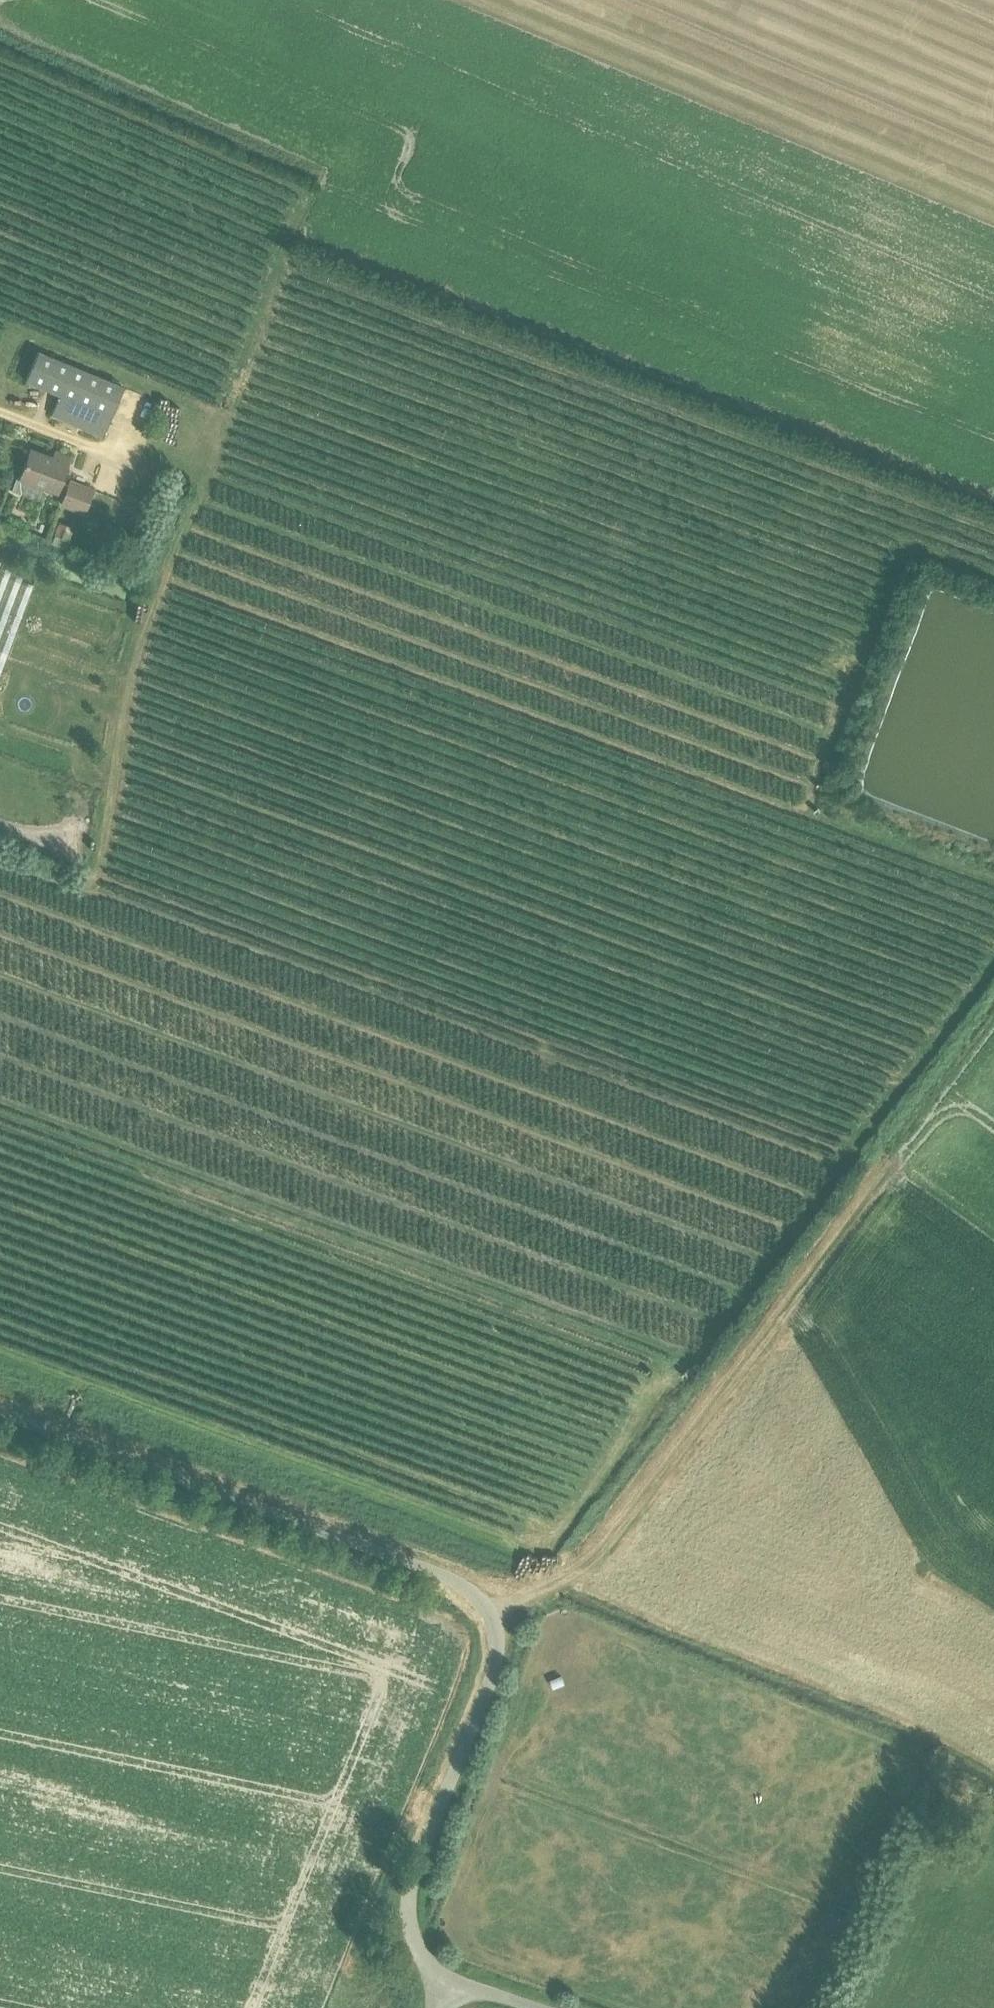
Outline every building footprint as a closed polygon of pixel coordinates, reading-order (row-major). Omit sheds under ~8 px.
[(37,353),(25,382),(59,396),(60,394),(112,415),(123,390),(37,353)] [(59,396),(50,416),(102,438),(112,415),(60,394),(59,396)] [(53,494),(54,494),(61,497),(58,506),(80,515),(88,493),(66,485),(64,488),(57,485),(66,461),(49,455),(47,461),(25,453),(15,480),(53,494)] [(54,536),(50,544),(65,550),(69,542),(74,530),(58,523),(53,535),(54,536)] [(36,575),(0,561),(0,671),(36,575)]
